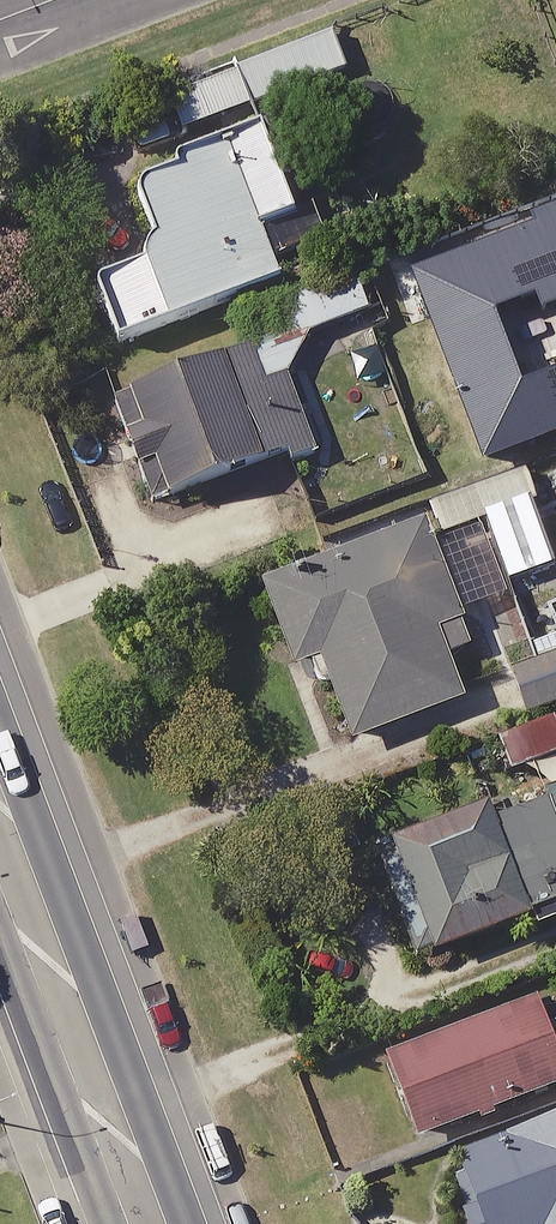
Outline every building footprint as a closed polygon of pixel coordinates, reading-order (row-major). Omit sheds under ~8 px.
[(349,73),(334,34),(168,95),(182,134),(349,73)] [(304,218),(273,137),(138,186),(165,259),(96,284),(120,348),(282,288),(262,234),(304,218)] [(508,236),(525,277),(545,268),(555,295),(555,216),(508,236)] [(262,392),(250,360),(140,399),(177,501),(308,454),(284,385),(262,392)] [(402,458),(373,406),(333,427),(362,480),(402,458)] [(432,628),(503,604),(477,529),(538,508),(528,479),(439,509),(445,527),(269,587),(296,665),(325,655),(353,737),(457,701),(432,628)] [(515,680),(531,725),(555,716),(555,665),(515,680)] [(493,746),(503,778),(555,761),(555,725),(493,746)] [(381,850),(419,962),(555,916),(555,791),(381,850)] [(538,1006),(393,1062),(423,1142),(555,1091),(555,1053),(548,1034),(538,1006)] [(451,1160),(474,1223),(555,1223),(555,1122),(451,1160)]
